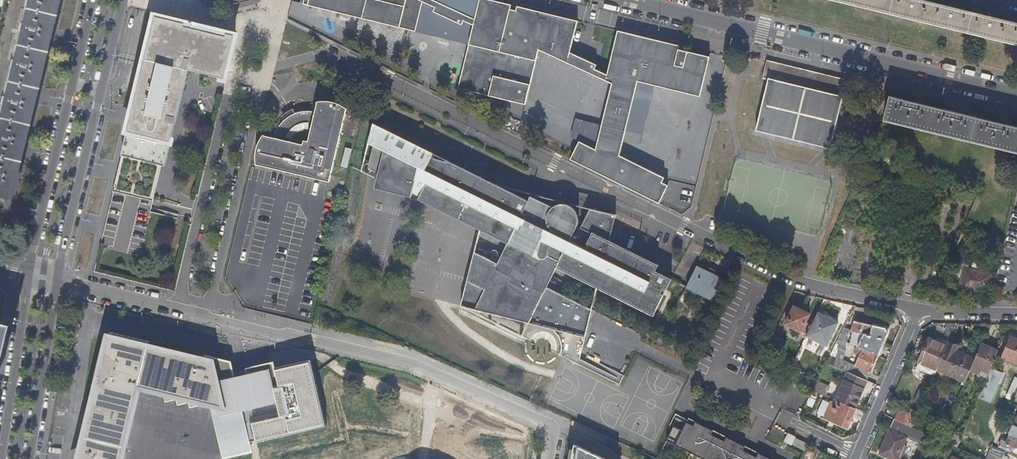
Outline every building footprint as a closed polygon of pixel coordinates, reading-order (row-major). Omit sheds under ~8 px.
[(5,199),(11,178),(18,146),(28,108),(35,74),(45,36),(53,4),(54,0),(25,0),(24,6),(15,41),(5,83),(1,101),(0,104),(0,198),(5,199)] [(421,1),(434,7),(448,13),(472,24),(468,43),(457,88),(525,104),(537,49),(605,80),(611,83),(601,125),(620,129),(615,152),(598,144),(595,149),(579,141),(570,159),(659,203),(667,185),(662,182),(664,177),(620,155),(629,116),(638,81),(700,97),(709,57),(679,50),(680,46),(650,39),(617,31),(606,74),(581,63),(583,59),(569,52),(577,21),(533,10),(516,6),(514,13),(496,8),(491,27),(474,19),(434,0),(302,0),(301,4),(352,16),(414,31),(421,1)] [(478,0),(434,0),(474,19),(478,0)] [(496,8),(497,1),(492,0),(478,0),(474,19),(491,27),(496,8)] [(1016,44),(1016,24),(994,18),(986,16),(955,9),(948,7),(919,0),(834,0),(1016,44)] [(468,43),(472,24),(448,13),(447,17),(432,11),(434,7),(421,1),(414,31),(468,43)] [(514,13),(516,6),(497,1),(496,8),(514,13)] [(172,133),(188,68),(222,77),(222,78),(226,79),(237,32),(225,30),(224,34),(223,33),(219,31),(215,29),(212,28),(212,26),(211,26),(210,29),(201,27),(202,24),(200,24),(200,25),(197,25),(192,25),(186,25),(187,20),(154,13),(125,134),(111,191),(113,191),(113,193),(153,202),(153,200),(161,164),(165,165),(172,133)] [(830,150),(842,101),(847,102),(852,81),(767,60),(761,82),(767,84),(755,132),(758,132),(764,134),(769,135),(821,148),(826,149),(830,150)] [(1002,124),(992,121),(958,113),(949,111),(916,103),(907,101),(890,96),(883,121),(1016,153),(1016,127),(1002,124)] [(325,181),(342,108),(337,104),(333,103),(329,102),(325,101),(321,100),(317,100),(313,101),(310,111),(307,111),(303,111),(296,111),(290,113),(287,114),(284,116),(278,121),(275,126),(273,128),(271,133),(269,137),(259,135),(258,136),(256,139),(254,145),(252,150),(251,157),(252,164),(281,170),(325,181)] [(615,152),(620,129),(601,125),(574,119),(570,137),(579,140),(579,141),(595,149),(598,144),(615,152)] [(573,302),(549,289),(545,287),(556,266),(559,268),(563,270),(563,272),(583,282),(619,300),(652,317),(670,280),(654,272),(658,266),(608,241),(614,220),(616,216),(590,209),(580,228),(592,233),(584,247),(572,241),(570,239),(575,228),(578,224),(578,220),(579,215),(577,211),(572,205),(568,203),(563,202),(560,202),(558,203),(553,205),(543,201),(531,196),(532,193),(499,184),(439,156),(371,124),(367,142),(384,146),(375,181),(410,192),(412,187),(419,192),(417,195),(464,219),(505,241),(495,261),(473,249),(458,303),(523,321),(581,337),(583,333),(588,313),(589,310),(573,302)] [(964,250),(970,236),(961,234),(955,248),(964,250)] [(992,277),(992,275),(967,269),(968,264),(958,261),(955,274),(965,277),(962,289),(987,295),(992,277)] [(712,301),(723,279),(696,266),(683,293),(696,300),(699,294),(712,301)] [(805,323),(809,314),(793,307),(785,324),(806,335),(811,326),(805,323)] [(826,346),(837,323),(817,313),(811,326),(806,335),(806,336),(826,346)] [(866,380),(887,332),(885,328),(854,321),(852,331),(862,333),(857,346),(863,349),(855,366),(842,361),(830,355),(826,363),(835,367),(848,373),(866,380)] [(844,349),(849,329),(844,327),(835,345),(844,349)] [(857,346),(862,333),(852,331),(850,344),(857,346)] [(312,360),(276,368),(274,362),(246,369),(247,374),(236,377),(232,362),(204,355),(206,359),(197,357),(197,358),(179,354),(161,349),(149,346),(150,342),(144,340),(136,338),(126,336),(112,333),(112,335),(106,338),(104,337),(101,348),(100,355),(97,366),(93,384),(86,410),(81,435),(84,436),(83,443),(79,458),(121,458),(124,446),(128,430),(131,416),(133,410),(134,404),(135,398),(137,392),(138,385),(157,390),(163,392),(166,402),(177,400),(178,406),(189,403),(190,408),(200,406),(199,401),(210,403),(216,402),(217,407),(212,408),(222,456),(252,449),(250,443),(257,441),(271,438),(277,437),(284,435),(291,434),(291,435),(307,432),(327,427),(323,408),(319,392),(316,378),(312,360)] [(1011,336),(1002,358),(1016,365),(1016,339),(1011,336)] [(937,369),(947,346),(929,338),(916,368),(934,376),(937,369)] [(970,371),(975,359),(958,351),(959,346),(949,342),(947,346),(937,369),(965,381),(970,371)] [(988,373),(998,351),(981,344),(975,359),(970,371),(978,374),(979,370),(988,373)] [(619,383),(622,376),(606,368),(603,375),(619,383)] [(854,409),(866,380),(848,373),(845,381),(843,380),(835,400),(838,402),(854,409)] [(1016,386),(1016,378),(1016,377),(1006,399),(1011,401),(1016,386)] [(817,382),(815,390),(824,392),(825,383),(817,382)] [(86,410),(93,384),(87,383),(83,410),(86,410)] [(846,427),(854,409),(838,402),(837,406),(830,403),(825,418),(846,427)] [(912,428),(918,412),(911,409),(908,416),(897,411),(894,420),(912,428)] [(1006,441),(1002,439),(999,447),(1011,452),(1014,446),(1016,447),(1016,415),(1006,441)] [(907,438),(913,440),(917,430),(912,428),(894,420),(890,429),(888,430),(878,454),(890,458),(900,458),(898,458),(907,438)] [(726,439),(688,421),(676,446),(703,458),(716,458),(726,439)] [(950,443),(956,445),(959,435),(953,433),(950,443)] [(808,445),(795,438),(792,445),(805,451),(808,445)] [(726,439),(716,458),(768,458),(726,439)] [(573,445),(570,458),(603,458),(573,445)] [(1004,456),(990,450),(986,458),(1002,458),(1004,456)]
